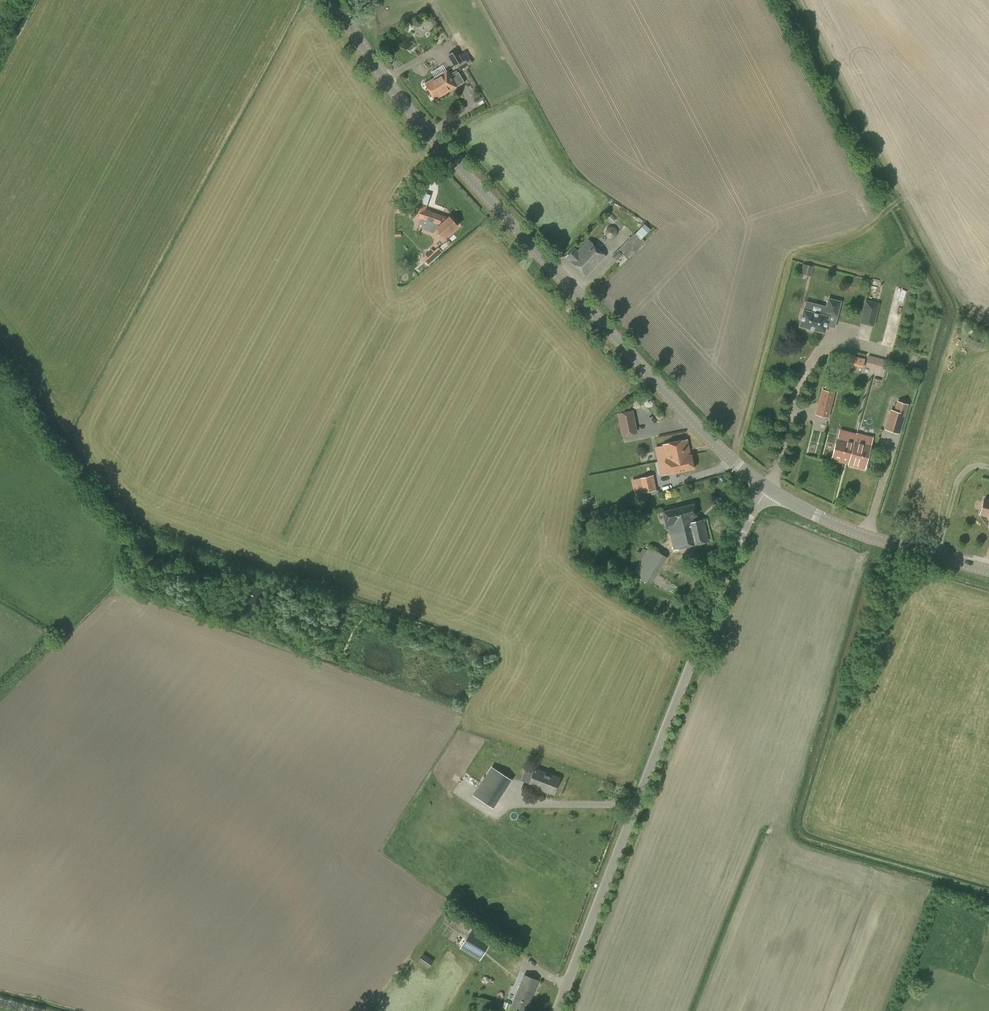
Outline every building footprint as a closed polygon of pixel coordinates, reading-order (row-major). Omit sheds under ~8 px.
[(464,61),(457,49),(447,55),(455,66),(464,61)] [(446,71),(443,65),(432,72),(435,77),(425,83),(434,99),(456,87),(456,86),(464,81),(458,71),(450,76),(447,70),(446,71)] [(448,218),(442,216),(442,215),(426,209),(427,205),(417,201),(412,216),(420,218),(417,226),(425,229),(425,230),(433,232),(437,229),(445,237),(458,225),(449,216),(448,218)] [(628,258),(633,252),(643,242),(634,233),(612,255),(617,260),(623,254),(625,256),(628,258)] [(605,256),(588,240),(578,251),(574,248),(566,257),(586,276),(605,256)] [(422,255),(429,263),(443,252),(439,247),(434,251),(431,248),(422,255)] [(811,276),(813,266),(803,264),(801,274),(811,276)] [(837,316),(841,301),(828,298),(826,308),(822,307),(820,314),(803,310),(799,326),(824,333),(829,314),(837,316)] [(873,325),(879,303),(866,300),(860,322),(873,325)] [(864,366),(867,359),(850,353),(848,360),(864,366)] [(883,370),(886,359),(869,355),(866,366),(883,370)] [(828,418),(835,392),(822,389),(815,414),(828,418)] [(900,434),(909,404),(896,400),(894,410),(890,409),(884,429),(900,434)] [(622,436),(638,432),(633,410),(617,413),(622,436)] [(849,464),(854,443),(837,438),(831,459),(849,463),(848,464),(849,464)] [(689,455),(689,454),(688,449),(689,449),(686,439),(663,444),(665,454),(666,454),(667,459),(689,455)] [(863,445),(854,443),(849,464),(848,464),(848,465),(865,470),(871,444),(864,442),(863,445)] [(667,459),(665,460),(669,473),(694,468),(691,454),(689,454),(689,455),(667,459)] [(641,493),(656,490),(653,475),(638,478),(634,479),(637,494),(641,493)] [(984,498),(980,514),(988,516),(988,499),(984,498)] [(702,543),(695,516),(697,515),(694,503),(663,511),(667,525),(668,525),(674,550),(702,543)] [(651,584),(667,557),(645,544),(636,560),(639,562),(633,573),(651,584)] [(493,808),(512,780),(492,766),(473,795),(493,808)] [(553,794),(559,778),(535,769),(529,784),(553,794)] [(480,960),(491,940),(472,929),(460,948),(480,960)] [(428,967),(433,960),(423,953),(418,961),(428,967)] [(538,980),(524,974),(511,1007),(521,1010),(526,1010),(538,980)] [(509,1009),(511,1003),(504,1000),(502,1007),(509,1009)]
